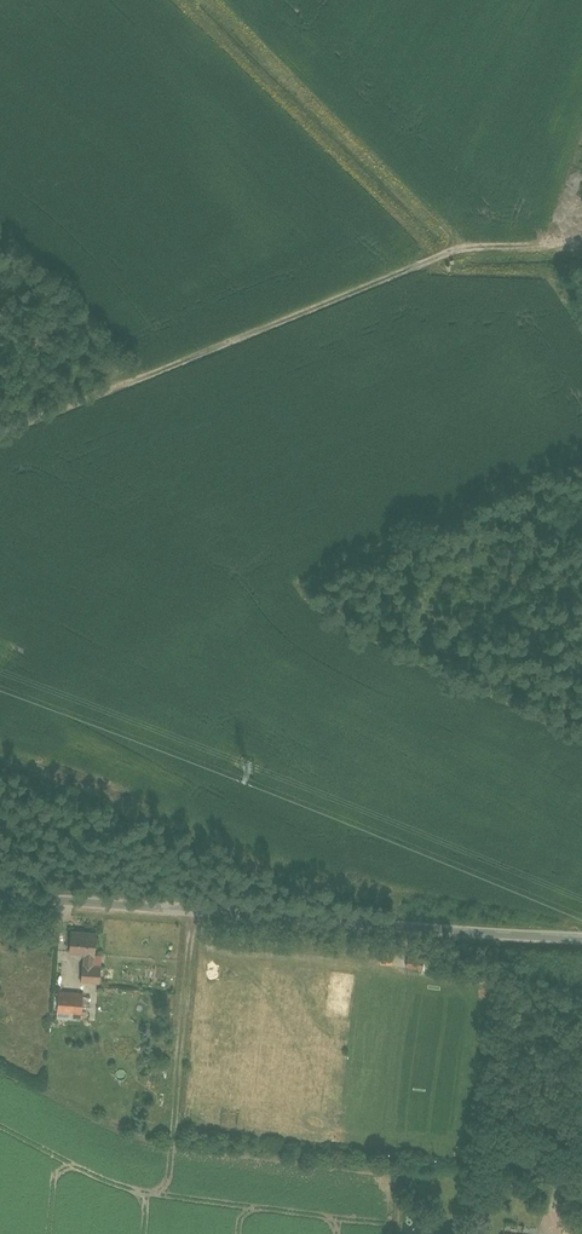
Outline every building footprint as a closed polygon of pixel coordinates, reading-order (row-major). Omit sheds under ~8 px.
[(97,929),(70,927),(68,951),(83,952),(81,978),(100,980),(102,955),(95,955),(97,929)] [(396,964),(396,950),(384,949),(384,963),(396,964)] [(426,969),(427,961),(410,960),(410,968),(426,969)] [(83,988),(59,987),(57,1017),(81,1018),(83,988)]
